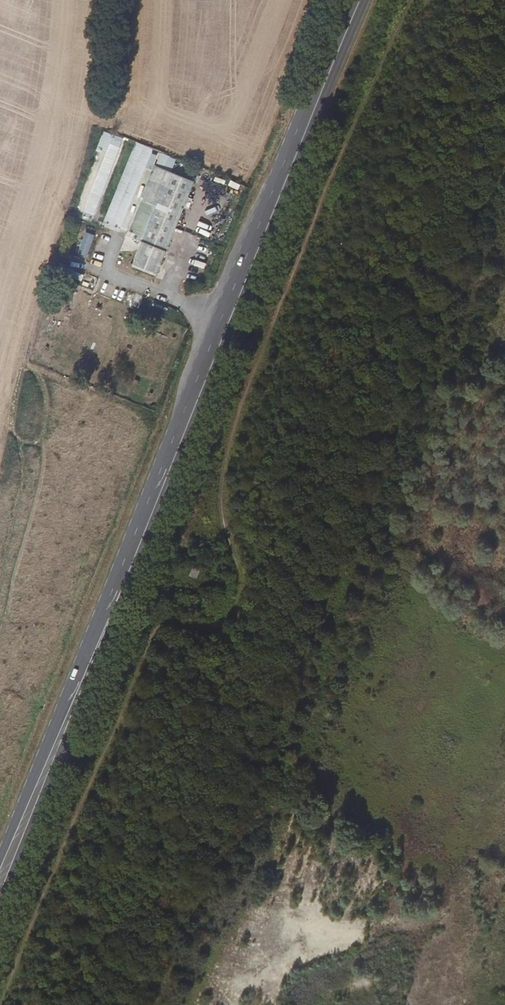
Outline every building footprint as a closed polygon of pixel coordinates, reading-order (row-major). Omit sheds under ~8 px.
[(105,132),(78,202),(86,205),(82,215),(92,219),(123,138),(105,132)] [(121,230),(152,148),(134,142),(103,223),(121,230)] [(137,260),(176,164),(167,161),(128,256),(137,260)] [(163,270),(201,175),(176,164),(137,260),(163,270)] [(89,258),(95,235),(83,232),(77,254),(89,258)] [(197,585),(190,582),(187,589),(193,592),(197,585)]
